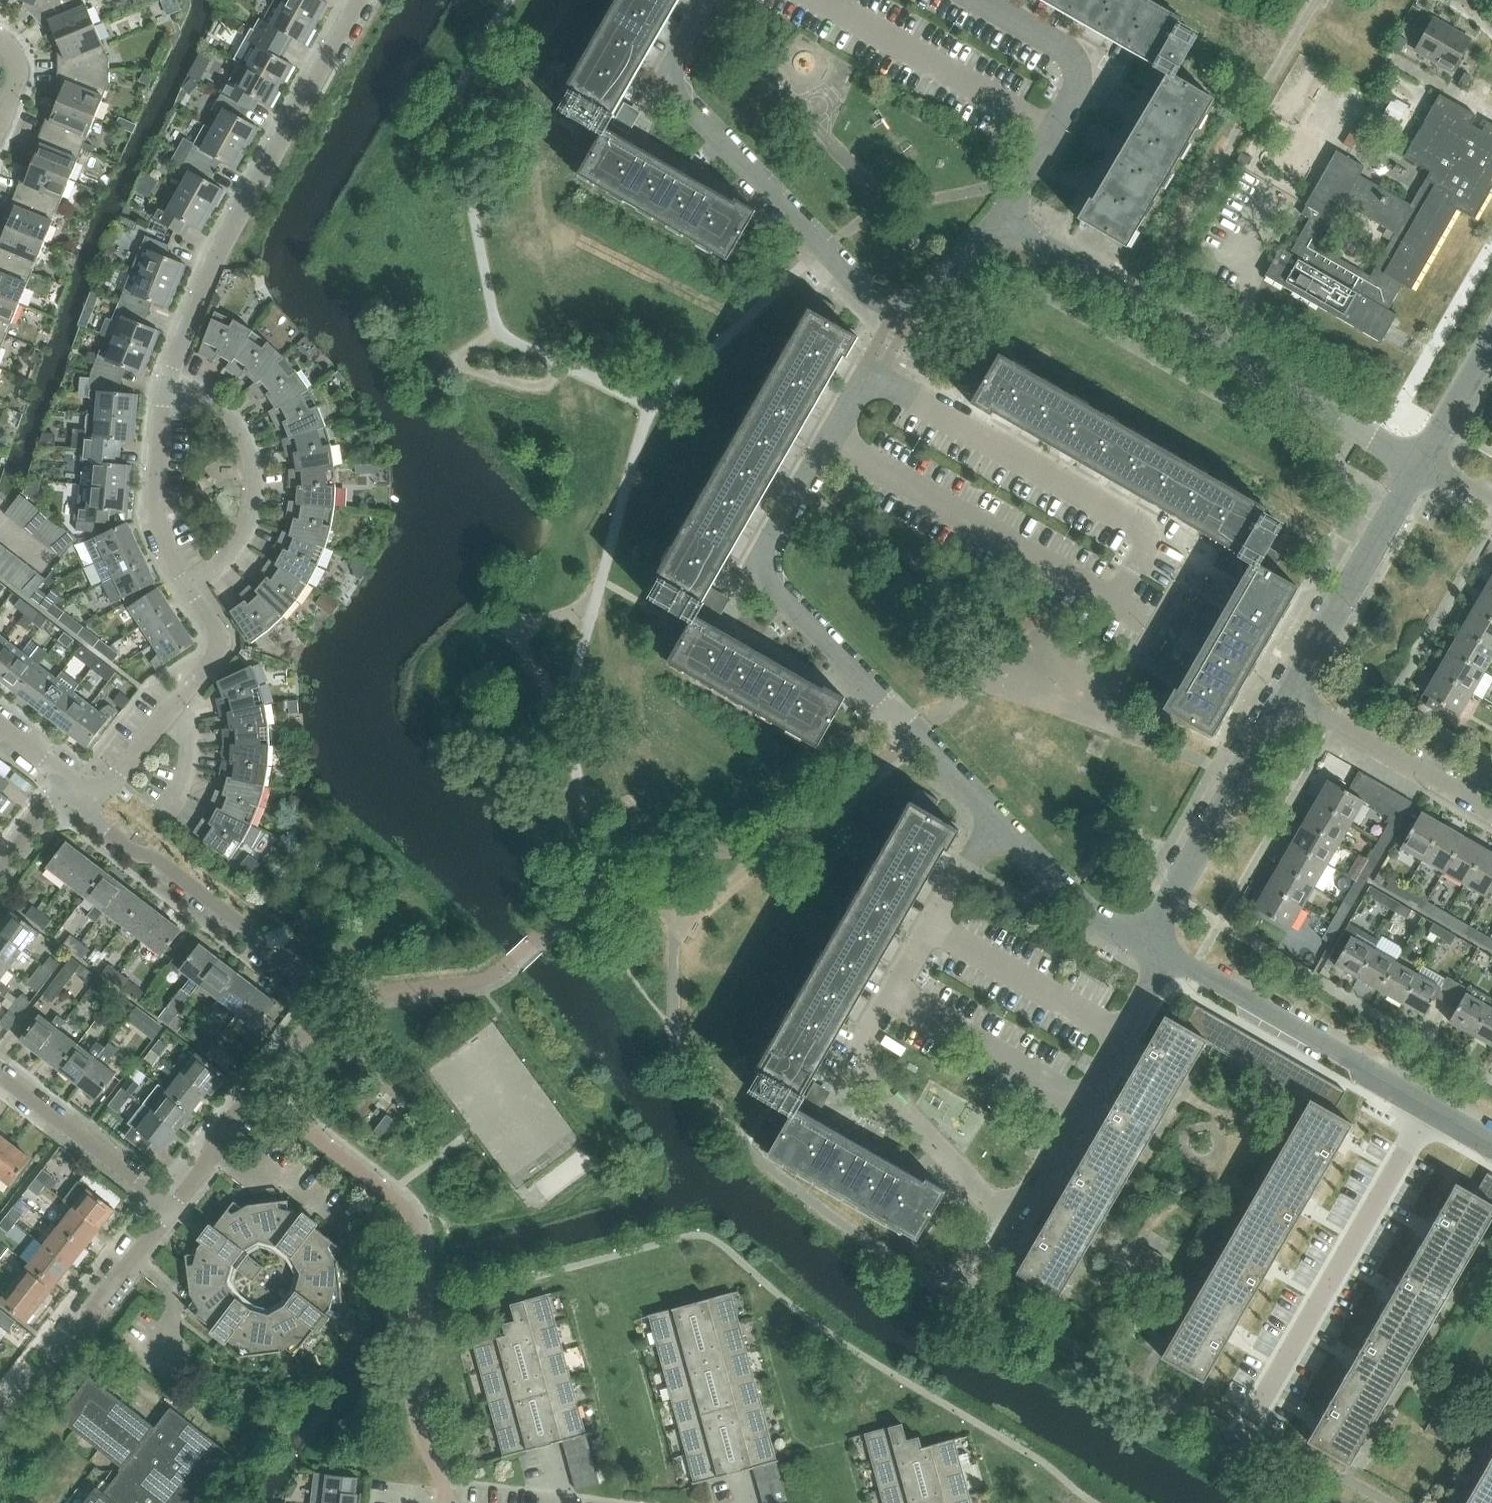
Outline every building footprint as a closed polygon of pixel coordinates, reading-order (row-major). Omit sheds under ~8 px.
[(36,19),(55,0),(19,0),(33,5),(27,11),(36,19)] [(36,19),(45,28),(50,23),(58,41),(95,25),(84,0),(55,0),(36,19)] [(156,0),(145,5),(146,9),(156,13),(160,12),(156,0)] [(283,5),(316,24),(328,3),(322,0),(286,0),(283,5)] [(578,174),(727,260),(756,211),(735,199),(731,207),(620,143),(634,118),(615,100),(672,0),(617,0),(566,90),(572,94),(562,112),(583,125),(601,135),(593,149),(578,174)] [(1138,78),(1162,93),(1097,203),(1089,198),(1078,218),(1127,247),(1214,99),(1175,76),(1197,37),(1178,26),(1182,20),(1148,0),(1052,0),(1144,53),(1138,78)] [(284,34),(305,45),(316,24),(283,5),(277,17),(266,14),(257,32),(279,44),(284,34)] [(1415,49),(1434,60),(1452,29),(1433,18),(1415,49)] [(58,71),(109,71),(109,60),(95,25),(58,41),(65,59),(58,59),(58,71)] [(1452,29),(1434,60),(1453,71),(1471,40),(1452,29)] [(248,68),(282,86),(293,65),(273,54),(279,44),(257,32),(247,49),(255,56),(248,68)] [(1394,47),(1401,52),(1408,40),(1400,36),(1394,47)] [(282,86),(248,68),(239,63),(232,76),(222,94),(244,106),(250,96),(270,107),(282,86)] [(58,102),(95,117),(109,83),(109,71),(58,71),(58,84),(65,84),(58,102)] [(1458,84),(1465,88),(1473,75),(1465,71),(1458,84)] [(238,116),(244,106),(222,94),(212,111),(220,118),(214,130),(247,148),(259,127),(238,116)] [(1336,150),(1305,205),(1306,206),(1301,214),(1309,219),(1290,253),(1281,248),(1264,276),(1381,343),(1397,315),(1388,310),(1403,285),(1412,290),(1458,210),(1474,220),(1491,189),(1491,188),(1483,183),(1491,168),(1491,124),(1487,122),(1482,131),(1471,125),(1477,116),(1440,94),(1405,156),(1431,171),(1411,205),(1360,175),(1365,167),(1336,150)] [(41,131),(83,148),(95,117),(58,102),(53,115),(48,113),(41,131)] [(1362,133),(1368,123),(1358,118),(1343,144),(1353,150),(1362,133)] [(593,149),(601,135),(583,125),(575,139),(593,149)] [(247,148),(214,130),(207,142),(197,138),(188,156),(209,168),(215,158),(235,169),(247,148)] [(33,164),(70,179),(83,148),(41,131),(34,149),(38,151),(33,164)] [(1235,163),(1236,164),(1244,168),(1245,166),(1250,158),(1241,153),(1235,163)] [(179,192),(212,211),(224,190),(204,178),(209,168),(188,156),(178,173),(186,180),(179,192)] [(23,175),(16,194),(57,211),(70,179),(33,164),(27,177),(23,175)] [(212,211),(179,192),(173,204),(163,201),(153,218),(175,231),(181,220),(201,231),(212,211)] [(13,214),(7,227),(45,242),(57,211),(16,194),(8,212),(13,214)] [(32,273),(45,242),(7,227),(2,240),(0,239),(0,260),(32,273)] [(169,245),(146,236),(138,254),(147,260),(142,273),(177,287),(186,264),(165,256),(169,245)] [(32,273),(0,261),(0,296),(19,304),(32,273)] [(177,287),(142,273),(137,285),(127,283),(119,302),(143,311),(147,300),(169,309),(177,287)] [(0,296),(0,332),(7,335),(19,304),(0,296)] [(818,296),(811,310),(830,321),(838,307),(818,296)] [(121,327),(116,339),(151,353),(160,331),(138,322),(143,311),(119,302),(112,321),(121,327)] [(668,661),(816,747),(844,698),(824,686),(820,694),(709,630),(723,605),(705,587),(839,353),(847,357),(858,337),(830,321),(811,310),(809,309),(655,577),(662,581),(651,599),(673,612),(690,622),(682,636),(668,661)] [(226,368),(227,368),(252,330),(235,320),(215,311),(199,354),(215,361),(218,354),(230,361),(226,368)] [(250,387),(250,388),(284,356),(269,342),(252,330),(227,368),(240,378),(245,372),(255,382),(250,387)] [(100,350),(91,373),(116,379),(121,367),(142,375),(151,353),(116,339),(111,351),(100,350)] [(984,347),(973,367),(987,375),(998,355),(984,347)] [(998,355),(987,375),(971,403),(991,414),(995,406),(1228,541),(1222,567),(1246,581),(1182,692),(1175,688),(1163,708),(1212,736),(1298,587),(1272,572),(1259,564),(1269,547),(1281,525),(1263,514),(1266,508),(999,354),(998,355)] [(269,411),(269,413),(308,389),(297,372),(284,356),(250,388),(261,401),(267,396),(275,407),(269,411)] [(99,401),(98,415),(135,418),(138,394),(114,392),(116,379),(91,373),(89,398),(99,401)] [(282,439),(282,441),(326,426),(318,407),(308,389),(269,413),(277,427),(284,424),(289,437),(282,439)] [(86,429),(84,449),(109,451),(118,440),(133,442),(135,418),(98,415),(96,428),(86,429)] [(289,469),(289,471),(334,464),(331,445),(326,426),(282,441),(287,456),(294,455),(296,468),(289,469)] [(91,485),(129,489),(131,465),(108,463),(109,451),(84,449),(82,469),(92,472),(91,485)] [(289,501),(289,502),(335,507),(336,485),(335,468),(334,464),(289,471),(290,488),(298,488),(297,501),(289,501)] [(129,489),(91,485),(90,499),(79,500),(77,520),(102,522),(104,511),(127,513),(129,489)] [(30,502),(20,494),(5,514),(14,522),(30,502)] [(39,509),(30,502),(14,522),(24,529),(39,509)] [(283,531),(282,532),(326,547),(331,528),(332,526),(335,507),(289,502),(286,518),(294,520),(290,533),(283,531)] [(49,517),(39,509),(24,529),(33,536),(49,517)] [(58,524),(49,517),(33,536),(43,544),(58,524)] [(85,542),(94,563),(136,543),(126,523),(85,542)] [(68,531),(58,524),(43,544),(52,551),(68,531)] [(52,551),(62,558),(77,539),(68,531),(52,551)] [(270,559),(269,560),(308,584),(318,567),(319,565),(326,547),(282,532),(276,547),(283,551),(277,563),(270,559)] [(8,549),(0,543),(0,560),(8,549)] [(145,563),(136,543),(94,563),(103,582),(145,563)] [(1269,547),(1259,564),(1272,572),(1283,555),(1269,547)] [(0,560),(0,575),(2,577),(18,557),(8,549),(0,560)] [(27,564),(18,557),(2,577),(12,584),(27,564)] [(251,583),(250,584),(284,616),(297,601),(308,584),(269,560),(260,574),(266,578),(257,589),(251,583)] [(154,584),(145,563),(103,582),(113,603),(154,584)] [(37,572),(27,564),(12,584),(21,591),(37,572)] [(37,572),(21,591),(31,599),(46,579),(37,572)] [(284,616),(250,584),(238,596),(243,601),(230,611),(251,643),(269,630),(284,616)] [(129,607),(141,626),(169,607),(157,588),(129,607)] [(1485,588),(1473,609),(1491,620),(1491,592),(1485,588)] [(39,605),(49,613),(55,605),(46,597),(39,605)] [(15,607),(25,614),(31,606),(21,599),(15,607)] [(55,605),(49,613),(59,620),(65,612),(55,605)] [(31,606),(25,614),(34,622),(41,614),(31,606)] [(141,626),(153,644),(181,625),(169,607),(141,626)] [(1473,609),(1460,630),(1491,648),(1491,620),(1473,609)] [(682,636),(690,622),(673,612),(665,626),(682,636)] [(181,625),(153,644),(159,652),(151,662),(156,669),(194,644),(181,625)] [(1448,651),(1483,671),(1491,656),(1491,648),(1460,630),(1448,651)] [(75,640),(65,633),(59,641),(69,648),(75,640)] [(1,679),(22,652),(5,639),(0,645),(0,678),(1,679)] [(94,647),(103,655),(113,662),(119,654),(100,639),(94,647)] [(19,692),(39,666),(48,654),(40,647),(30,659),(22,652),(1,679),(19,692)] [(1448,651),(1436,672),(1471,693),(1483,671),(1448,651)] [(90,652),(84,660),(94,667),(100,659),(90,652)] [(109,667),(100,659),(94,667),(103,675),(109,667)] [(216,699),(220,715),(265,705),(260,685),(252,665),(217,681),(223,696),(216,699)] [(36,706),(56,679),(39,666),(19,692),(36,706)] [(1471,693),(1436,672),(1423,694),(1428,697),(1424,704),(1435,711),(1439,703),(1459,714),(1471,693)] [(74,692),(56,679),(36,706),(53,719),(74,692)] [(70,732),(91,706),(74,692),(53,719),(70,732)] [(91,706),(70,732),(88,746),(116,710),(109,704),(99,712),(91,706)] [(223,729),(223,745),(269,745),(268,725),(265,705),(220,715),(221,716),(228,714),(230,728),(223,729)] [(223,760),(220,776),(265,786),(268,766),(269,745),(223,745),(224,747),(231,747),(231,760),(223,760)] [(1359,771),(1347,791),(1358,797),(1370,777),(1359,771)] [(3,793),(10,783),(0,776),(0,791),(3,793)] [(216,790),(210,805),(252,824),(259,806),(265,786),(220,776),(220,777),(227,779),(224,792),(216,790)] [(1370,777),(1358,797),(1363,800),(1363,801),(1368,804),(1380,783),(1370,777)] [(1351,822),(1363,801),(1363,800),(1358,797),(1347,791),(1328,780),(1316,802),(1351,822)] [(1380,783),(1368,804),(1379,810),(1391,789),(1380,783)] [(919,788),(911,802),(931,813),(938,800),(919,788)] [(1391,789),(1379,810),(1389,816),(1401,795),(1391,789)] [(9,798),(3,793),(0,791),(0,810),(9,798)] [(1401,795),(1389,816),(1400,822),(1412,802),(1401,795)] [(931,813),(911,802),(910,801),(755,1070),(762,1073),(751,1092),(773,1105),(791,1114),(783,1128),(768,1154),(917,1240),(946,1190),(925,1179),(921,1187),(810,1123),(824,1098),(805,1079),(939,845),(947,850),(959,829),(931,813)] [(1351,822),(1316,802),(1304,823),(1339,843),(1351,822)] [(252,824),(210,805),(210,806),(217,810),(210,822),(203,818),(193,832),(230,860),(242,843),(252,824)] [(1401,847),(1422,860),(1443,825),(1421,812),(1401,847)] [(1304,823),(1291,844),(1326,864),(1339,843),(1304,823)] [(1387,824),(1379,838),(1386,842),(1394,828),(1387,824)] [(1464,837),(1443,825),(1422,860),(1444,872),(1464,837)] [(1444,872),(1465,884),(1485,849),(1464,837),(1444,872)] [(1379,838),(1367,859),(1374,863),(1386,842),(1379,838)] [(47,867),(66,882),(86,857),(66,842),(47,867)] [(1291,844),(1279,865),(1314,885),(1326,864),(1291,844)] [(1489,891),(1491,886),(1491,853),(1485,849),(1465,884),(1486,897),(1489,891)] [(66,882),(85,897),(105,871),(86,857),(66,882)] [(1367,859),(1354,880),(1362,884),(1374,863),(1367,859)] [(1279,865),(1267,886),(1302,907),(1314,885),(1279,865)] [(105,871),(85,897),(94,903),(85,914),(96,922),(104,911),(124,886),(105,871)] [(1383,885),(1401,896),(1406,888),(1388,877),(1383,885)] [(1354,880),(1342,901),(1350,905),(1362,884),(1354,880)] [(1370,885),(1365,894),(1376,900),(1381,892),(1370,885)] [(104,911),(123,926),(143,901),(124,886),(104,911)] [(1302,907),(1267,886),(1254,908),(1289,928),(1302,907)] [(1401,896),(1423,908),(1428,900),(1406,888),(1401,896)] [(1385,905),(1397,912),(1401,904),(1389,897),(1385,905)] [(1423,908),(1444,920),(1448,912),(1428,900),(1423,908)] [(123,926),(142,940),(162,915),(143,901),(123,926)] [(1342,901),(1330,923),(1337,927),(1350,905),(1342,901)] [(1397,912),(1409,919),(1413,911),(1401,904),(1397,912)] [(26,915),(35,923),(42,913),(33,906),(26,915)] [(23,950),(38,931),(13,912),(0,928),(0,933),(23,950)] [(1444,920),(1465,933),(1470,925),(1448,912),(1444,920)] [(42,913),(35,923),(45,930),(52,920),(42,913)] [(162,915),(142,940),(162,956),(181,930),(162,915)] [(1428,930),(1440,937),(1445,929),(1433,922),(1428,930)] [(1321,938),(1328,942),(1337,927),(1330,923),(1321,938)] [(1373,949),(1379,940),(1349,923),(1329,957),(1336,961),(1334,965),(1357,978),(1373,949)] [(1465,933),(1486,945),(1491,937),(1470,925),(1465,933)] [(1440,937),(1452,944),(1457,936),(1445,929),(1440,937)] [(23,950),(0,933),(0,963),(8,970),(23,950)] [(64,944),(73,952),(81,942),(71,935),(64,944)] [(81,942),(73,952),(83,959),(90,950),(81,942)] [(191,996),(200,984),(219,959),(199,944),(195,950),(186,943),(168,966),(178,974),(181,970),(191,978),(182,989),(191,996)] [(1396,962),(1373,949),(1357,978),(1379,991),(1396,962)] [(83,978),(89,970),(72,957),(42,996),(53,1003),(76,973),(83,978)] [(51,957),(44,966),(53,973),(60,964),(51,957)] [(200,984),(219,999),(238,974),(219,959),(200,984)] [(1379,991),(1402,1003),(1418,975),(1396,962),(1379,991)] [(8,970),(0,963),(0,980),(8,970)] [(119,972),(109,964),(102,974),(112,981),(119,972)] [(53,973),(44,966),(36,976),(46,983),(53,973)] [(82,980),(91,987),(99,978),(89,970),(83,978),(82,980)] [(128,979),(119,972),(112,981),(121,988),(128,979)] [(257,989),(238,974),(219,999),(238,1014),(257,989)] [(1418,975),(1402,1003),(1424,1016),(1435,997),(1441,988),(1440,988),(1418,975)] [(1435,997),(1446,1003),(1457,983),(1447,976),(1440,988),(1441,988),(1435,997)] [(99,978),(91,987),(101,994),(108,985),(99,978)] [(4,996),(10,988),(0,981),(0,994),(4,996)] [(1446,1003),(1456,1009),(1465,993),(1466,993),(1468,989),(1457,983),(1446,1003)] [(1472,1034),(1488,1006),(1491,999),(1470,986),(1468,989),(1466,993),(1465,993),(1456,1009),(1449,1021),(1472,1034)] [(276,1004),(257,989),(238,1014),(257,1028),(251,1036),(261,1043),(275,1024),(266,1017),(276,1004)] [(21,995),(15,1004),(24,1011),(31,1002),(21,995)] [(120,1009),(129,1016),(137,1007),(127,999),(120,1009)] [(15,1004),(0,1023),(0,1025),(9,1031),(24,1011),(15,1004)] [(1195,1005),(1182,1027),(1206,1040),(1205,1042),(1220,1051),(1234,1027),(1195,1005)] [(1491,1046),(1491,1008),(1488,1006),(1472,1034),(1491,1046)] [(129,1016),(139,1023),(146,1014),(137,1007),(129,1016)] [(159,1018),(168,1025),(176,1015),(166,1008),(159,1018)] [(19,1040),(39,1055),(58,1030),(39,1015),(19,1040)] [(176,1015),(168,1025),(178,1032),(185,1023),(176,1015)] [(1170,1102),(1205,1042),(1206,1040),(1164,1016),(1128,1079),(1170,1102)] [(1234,1027),(1220,1051),(1257,1072),(1271,1048),(1234,1027)] [(39,1055),(58,1070),(77,1045),(58,1030),(39,1055)] [(197,1047),(206,1054),(214,1044),(204,1037),(197,1047)] [(160,1040),(153,1049),(162,1056),(169,1047),(160,1040)] [(214,1044),(206,1054),(226,1069),(233,1060),(214,1044)] [(58,1070),(77,1084),(96,1059),(77,1045),(58,1070)] [(1271,1048),(1257,1072),(1294,1093),(1308,1069),(1271,1048)] [(162,1056),(153,1049),(145,1058),(155,1066),(162,1056)] [(227,1077),(197,1054),(182,1073),(207,1093),(212,1086),(214,1088),(218,1088),(227,1077)] [(96,1059),(77,1084),(97,1099),(116,1074),(96,1059)] [(1308,1069),(1294,1093),(1309,1102),(1310,1100),(1333,1114),(1346,1091),(1308,1069)] [(182,1073),(167,1092),(192,1111),(207,1093),(182,1073)] [(130,1077),(123,1086),(132,1094),(140,1085),(130,1077)] [(1132,1168),(1170,1103),(1128,1079),(1128,1078),(1091,1143),(1132,1168)] [(144,1104),(152,1111),(177,1130),(192,1111),(167,1092),(159,1086),(144,1104)] [(1268,1173),(1310,1196),(1351,1124),(1333,1114),(1310,1100),(1309,1102),(1268,1173)] [(133,1127),(126,1137),(145,1152),(152,1142),(162,1150),(177,1130),(152,1111),(144,1104),(129,1124),(133,1127)] [(783,1128),(791,1114),(773,1105),(765,1118),(783,1128)] [(399,1124),(391,1118),(387,1115),(374,1131),(386,1140),(399,1124)] [(11,1144),(0,1136),(0,1159),(11,1144)] [(11,1185),(31,1159),(11,1144),(0,1159),(0,1177),(11,1185)] [(1095,1233),(1132,1169),(1091,1144),(1053,1209),(1095,1233)] [(36,1179),(45,1186),(52,1176),(43,1169),(36,1179)] [(1310,1196),(1268,1173),(1233,1233),(1275,1257),(1310,1196)] [(1474,1195),(1491,1205),(1491,1176),(1487,1173),(1474,1195)] [(45,1186),(36,1179),(28,1188),(37,1195),(45,1186)] [(1417,1250),(1459,1273),(1491,1217),(1491,1205),(1474,1195),(1455,1184),(1417,1250)] [(74,1208),(99,1229),(115,1210),(89,1189),(74,1208)] [(197,1254),(186,1255),(191,1295),(194,1300),(187,1309),(234,1345),(234,1344),(239,1346),(241,1357),(281,1352),(286,1349),(295,1356),(331,1309),(332,1303),(343,1302),(338,1262),(337,1262),(335,1257),(342,1248),(295,1212),(289,1211),(288,1200),(248,1205),(243,1208),(234,1201),(198,1248),(197,1254)] [(14,1207),(6,1216),(15,1223),(23,1214),(14,1207)] [(99,1229),(74,1208),(59,1227),(85,1247),(99,1229)] [(1058,1297),(1095,1234),(1053,1210),(1016,1273),(1058,1297)] [(0,1224),(0,1226),(8,1233),(15,1223),(6,1216),(0,1224)] [(85,1247),(59,1227),(44,1246),(70,1266),(85,1247)] [(1238,1320),(1275,1257),(1233,1233),(1197,1295),(1238,1320)] [(1154,1274),(1164,1257),(1162,1255),(1144,1245),(1135,1261),(1134,1263),(1135,1263),(1154,1274)] [(70,1266),(44,1246),(30,1264),(55,1285),(70,1266)] [(1423,1337),(1459,1273),(1417,1250),(1381,1312),(1423,1337)] [(41,1303),(55,1285),(30,1264),(15,1283),(41,1303)] [(15,1283),(0,1302),(26,1322),(41,1303),(15,1283)] [(586,1433),(548,1294),(511,1304),(516,1321),(503,1324),(506,1335),(473,1344),(473,1345),(474,1345),(504,1456),(503,1456),(503,1457),(563,1441),(567,1455),(590,1449),(586,1433)] [(694,1483),(694,1484),(753,1468),(757,1482),(781,1475),(777,1462),(777,1461),(777,1460),(732,1294),(649,1315),(649,1316),(694,1482),(694,1483)] [(1204,1381),(1238,1320),(1197,1295),(1162,1356),(1204,1381)] [(9,1331),(16,1322),(0,1309),(0,1323),(9,1331)] [(1386,1400),(1423,1337),(1381,1313),(1346,1374),(1386,1400)] [(1349,1464),(1386,1400),(1345,1376),(1308,1440),(1349,1464)] [(86,1502),(195,1502),(232,1456),(171,1408),(155,1428),(90,1377),(59,1417),(122,1467),(120,1470),(121,1471),(104,1493),(97,1488),(96,1489),(97,1490),(86,1502)] [(955,1440),(955,1439),(922,1448),(919,1437),(906,1440),(902,1424),(865,1434),(883,1502),(972,1502),(955,1440)] [(593,1461),(590,1449),(567,1455),(570,1467),(593,1461)] [(596,1472),(593,1461),(570,1467),(573,1478),(596,1472)] [(1488,1462),(1465,1502),(1491,1502),(1491,1465),(1488,1462)] [(599,1484),(596,1472),(573,1478),(576,1490),(599,1484)] [(362,1494),(361,1494),(356,1494),(358,1477),(319,1473),(315,1502),(361,1502),(362,1494)] [(784,1487),(781,1475),(757,1482),(761,1494),(784,1487)] [(784,1487),(761,1494),(763,1502),(772,1502),(787,1499),(784,1487)]
